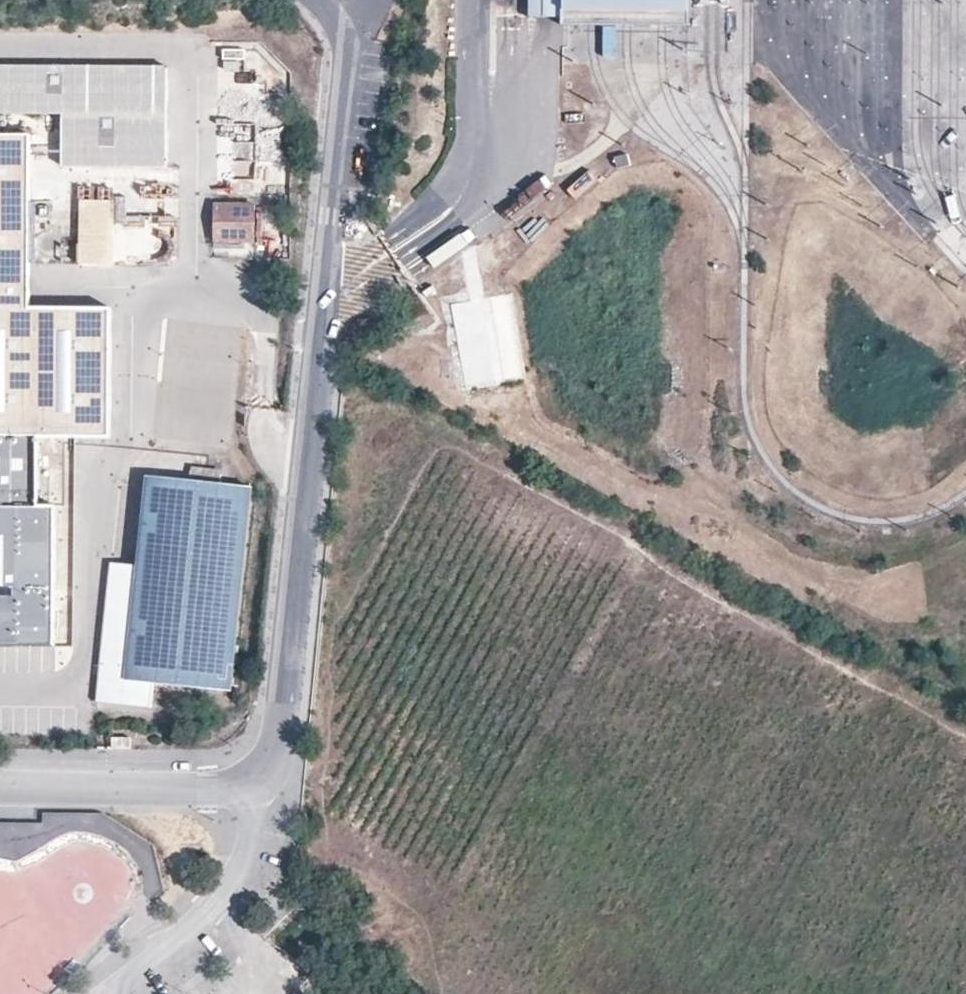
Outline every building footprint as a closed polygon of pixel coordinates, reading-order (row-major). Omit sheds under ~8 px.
[(526,17),(561,17),(561,0),(526,0),(526,17)] [(561,17),(560,25),(593,25),(628,25),(663,26),(688,26),(688,0),(561,0),(561,17)] [(0,68),(0,117),(59,117),(59,172),(165,173),(165,68),(0,68)] [(52,647),(53,510),(36,509),(35,438),(107,438),(108,313),(28,312),(29,132),(0,131),(0,646),(52,647)] [(80,200),(78,265),(79,264),(114,265),(115,200),(80,200)] [(254,207),(214,207),(213,245),(242,245),(242,233),(254,233),(254,207)] [(448,307),(464,395),(526,384),(511,296),(448,307)] [(232,691),(253,488),(148,477),(139,566),(112,563),(98,702),(152,707),(154,683),(232,691)] [(40,647),(18,647),(18,669),(40,669),(40,647)]
